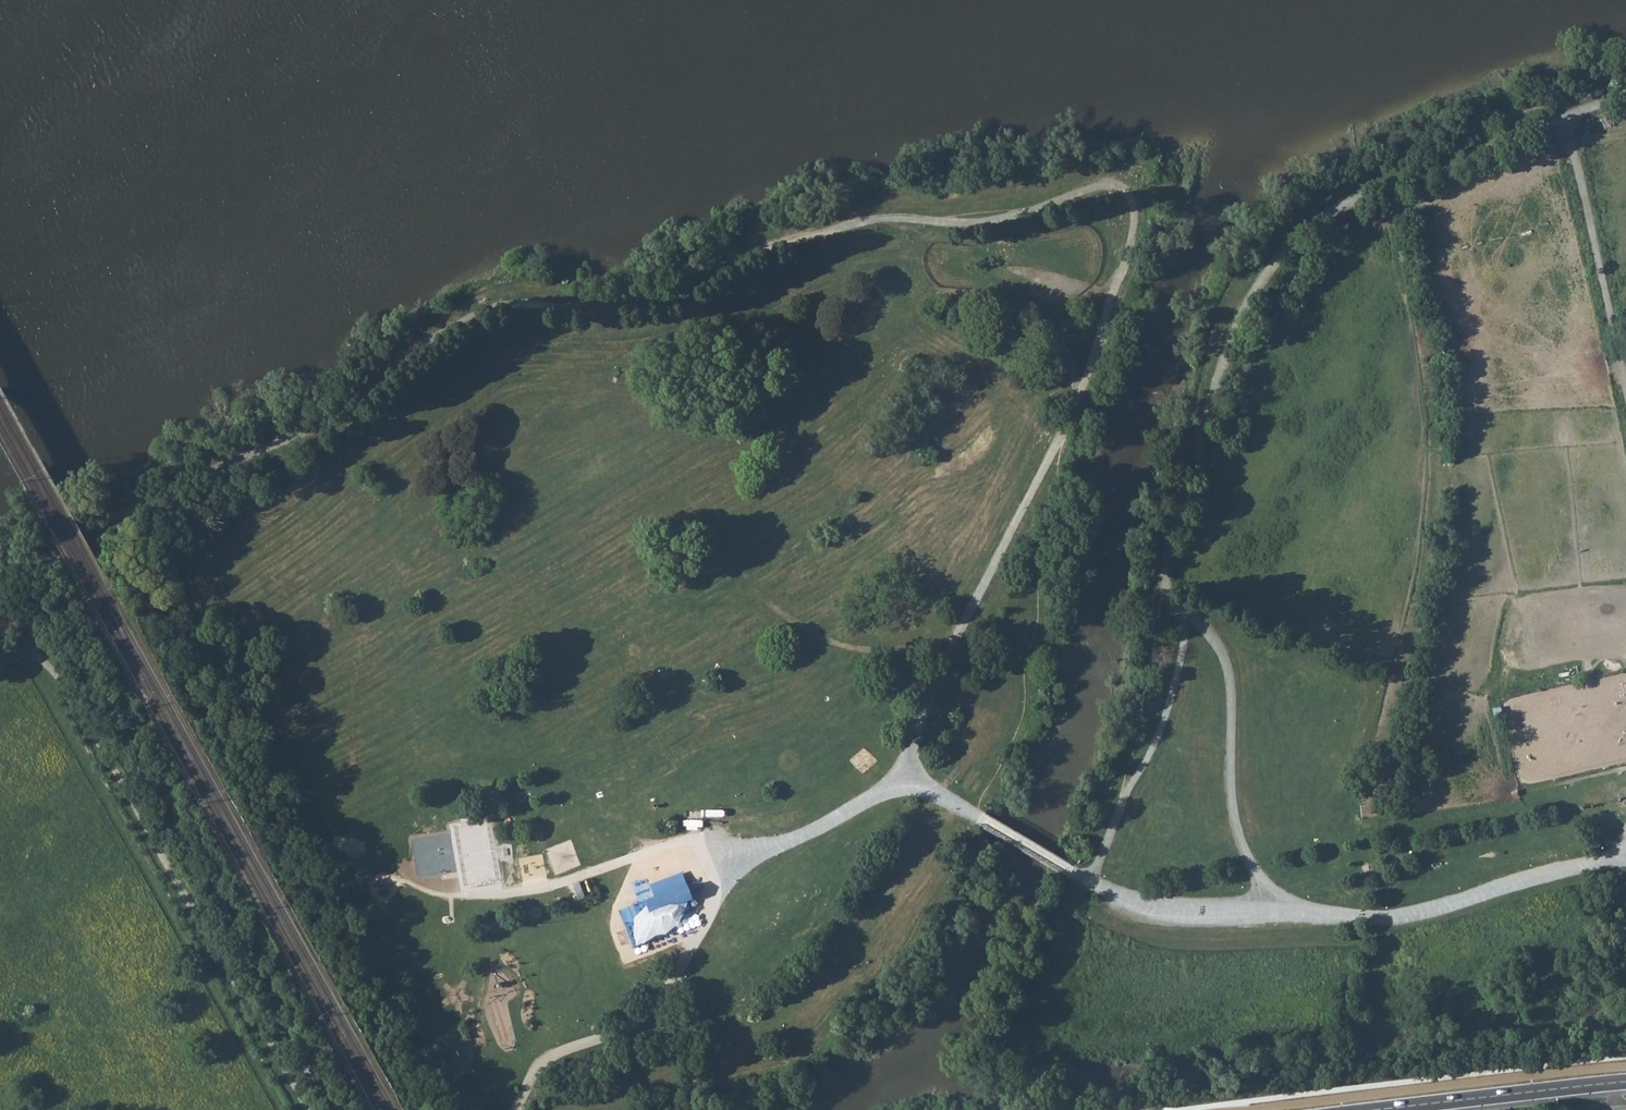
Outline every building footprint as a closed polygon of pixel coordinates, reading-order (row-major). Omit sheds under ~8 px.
[(680,876),(648,887),(651,896),(684,885),(680,876)] [(583,881),(573,885),(575,892),(578,900),(588,896),(583,881)] [(645,905),(648,913),(688,900),(686,892),(684,885),(651,896),(643,899),(645,905)] [(639,916),(648,913),(645,905),(636,908),(639,916)]
